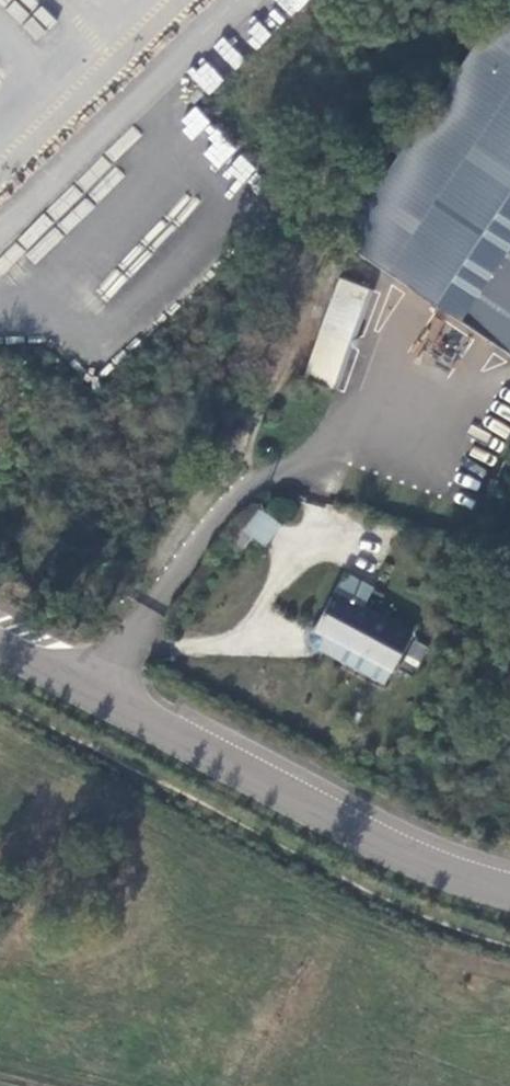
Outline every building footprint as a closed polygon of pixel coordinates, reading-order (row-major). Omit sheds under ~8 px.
[(21,24),(34,39),(55,22),(42,7),(21,24)] [(501,73),(509,62),(509,27),(503,22),(478,55),(390,180),(413,196),(501,73)] [(210,94),(224,79),(203,60),(189,75),(210,94)] [(193,106),(177,124),(194,138),(209,120),(193,106)] [(411,274),(509,339),(509,125),(411,274)] [(413,196),(390,180),(364,214),(389,232),(413,196)] [(369,300),(344,291),(317,369),(343,378),(369,300)] [(243,525),(254,534),(266,543),(282,523),(258,505),(243,525)] [(243,525),(227,543),(238,553),(254,534),(243,525)] [(391,674),(413,632),(367,605),(376,590),(347,573),(314,630),(391,674)] [(416,669),(429,648),(414,639),(401,660),(416,669)]
